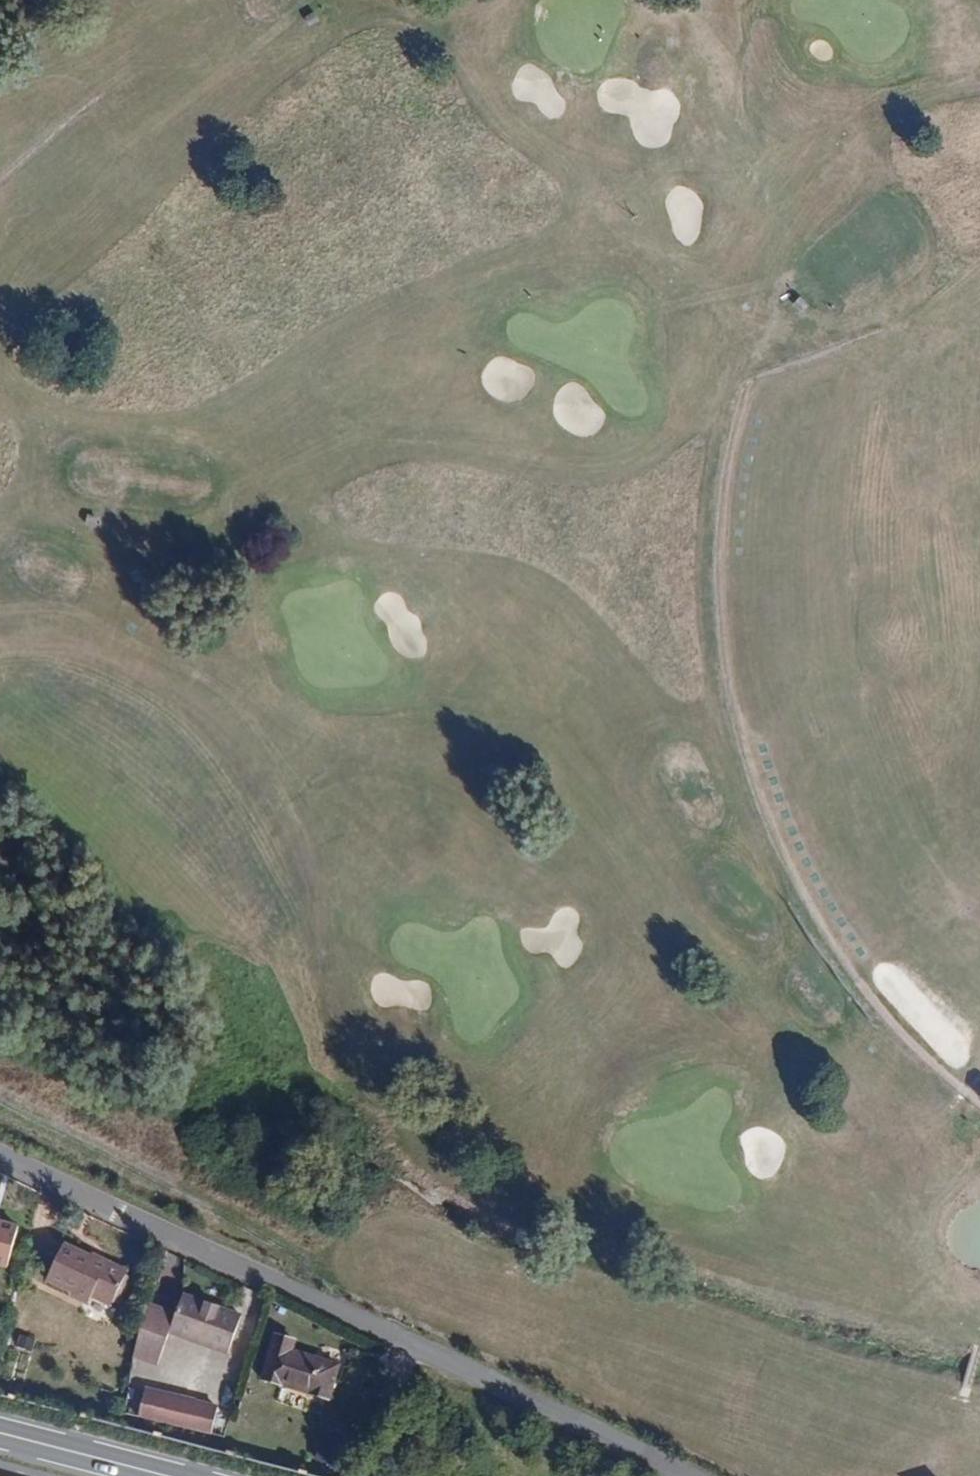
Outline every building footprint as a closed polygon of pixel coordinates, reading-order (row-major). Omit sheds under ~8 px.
[(8,1266),(18,1227),(0,1222),(0,1264),(8,1266)] [(113,1302),(125,1276),(127,1272),(105,1261),(104,1263),(64,1245),(47,1279),(74,1291),(72,1295),(88,1303),(91,1297),(111,1307),(113,1302)] [(125,1276),(113,1302),(118,1305),(130,1279),(125,1276)] [(241,1314),(184,1294),(177,1313),(147,1301),(139,1330),(133,1354),(158,1363),(170,1331),(228,1351),(241,1314)] [(263,1378),(281,1383),(282,1380),(311,1389),(310,1392),(329,1398),(339,1364),(292,1350),(295,1340),(276,1335),(263,1378)] [(282,1380),(281,1383),(310,1392),(311,1389),(282,1380)] [(139,1388),(133,1415),(210,1433),(217,1406),(139,1388)]
